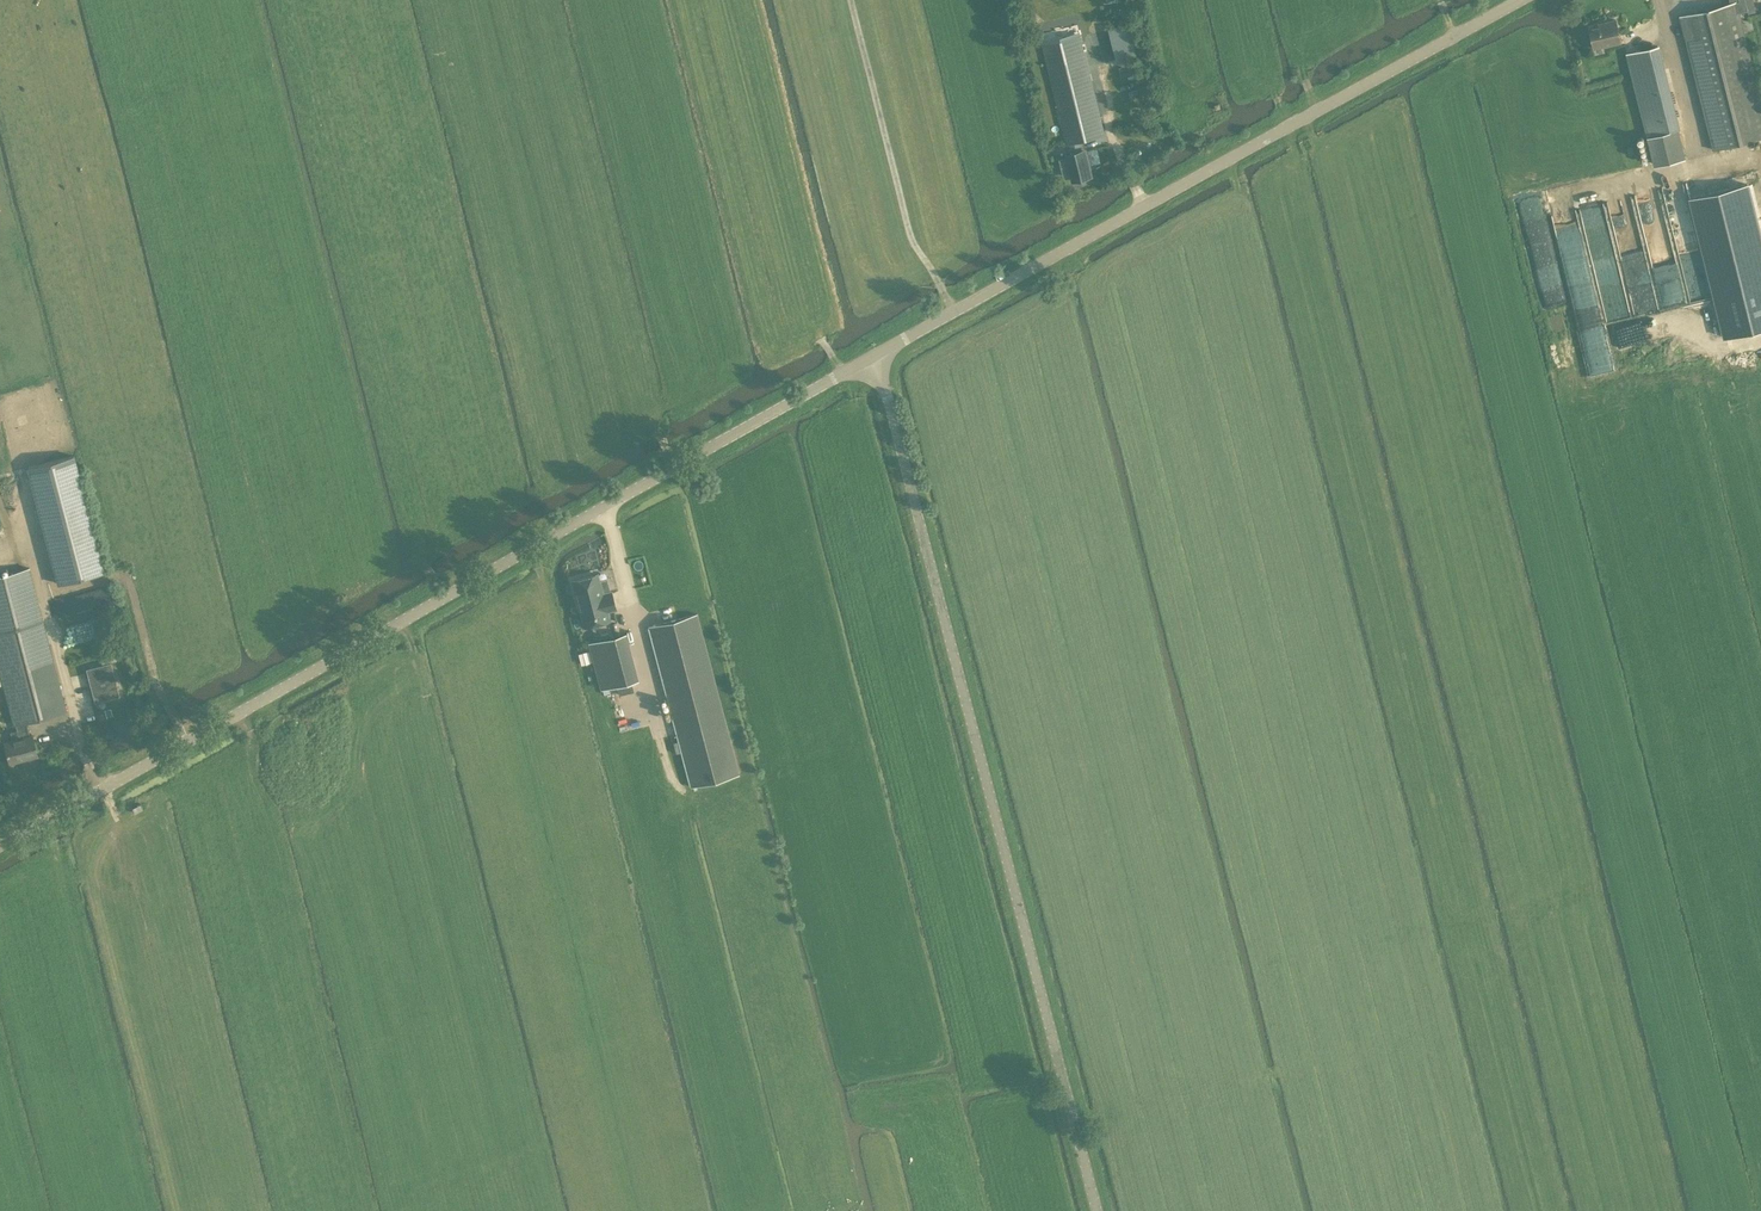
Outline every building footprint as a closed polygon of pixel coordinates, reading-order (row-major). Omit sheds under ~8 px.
[(1731,3),(1737,1),(1740,12),(1747,10),(1744,0),(1730,0),(1731,3)] [(1724,147),(1760,137),(1760,96),(1740,12),(1737,1),(1731,3),(1679,15),(1713,150),(1724,147)] [(1616,20),(1606,22),(1607,25),(1601,26),(1590,29),(1594,48),(1621,41),(1616,20)] [(1129,23),(1109,28),(1117,59),(1137,55),(1129,23)] [(1042,44),(1067,144),(1105,135),(1080,35),(1042,44)] [(1657,45),(1626,53),(1654,163),(1685,156),(1657,45)] [(1085,150),(1069,154),(1068,154),(1074,178),(1091,173),(1085,150)] [(1748,184),(1690,198),(1725,337),(1760,328),(1760,237),(1748,184)] [(1634,282),(1643,281),(1641,266),(1633,267),(1634,282)] [(61,459),(28,467),(36,499),(58,583),(104,572),(82,487),(74,455),(61,459)] [(16,724),(26,721),(66,711),(42,620),(30,568),(0,576),(0,672),(14,724),(16,724)] [(572,580),(584,626),(610,619),(607,611),(616,608),(611,591),(603,593),(598,573),(572,580)] [(648,626),(691,786),(738,773),(696,613),(648,626)] [(606,687),(607,693),(613,691),(611,686),(636,679),(623,633),(589,642),(594,663),(601,688),(606,687)] [(111,662),(86,668),(95,701),(120,695),(111,662)] [(26,721),(16,724),(18,730),(11,732),(13,740),(5,742),(11,762),(38,755),(32,734),(30,735),(26,721)]
